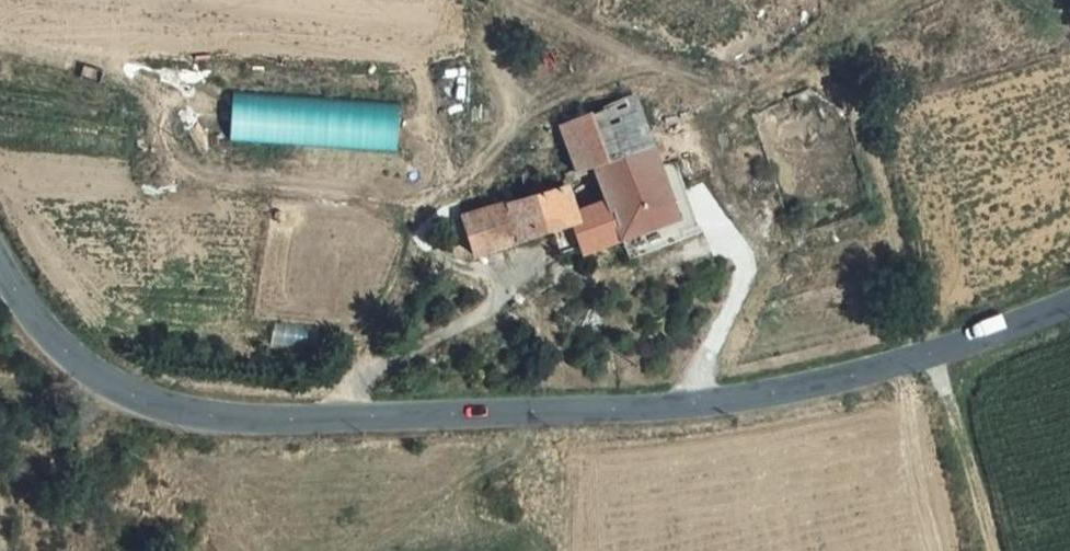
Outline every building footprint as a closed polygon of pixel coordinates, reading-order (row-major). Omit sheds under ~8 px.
[(234,143),(402,148),(403,101),(236,96),(234,143)] [(641,96),(561,124),(581,182),(599,175),(610,205),(622,242),(685,220),(665,163),(658,144),(641,96)] [(564,184),(463,219),(477,258),(481,257),(578,223),(576,217),(564,184)] [(606,247),(622,242),(610,205),(576,217),(578,223),(588,253),(606,247)] [(606,247),(588,253),(594,269),(612,263),(606,247)]
